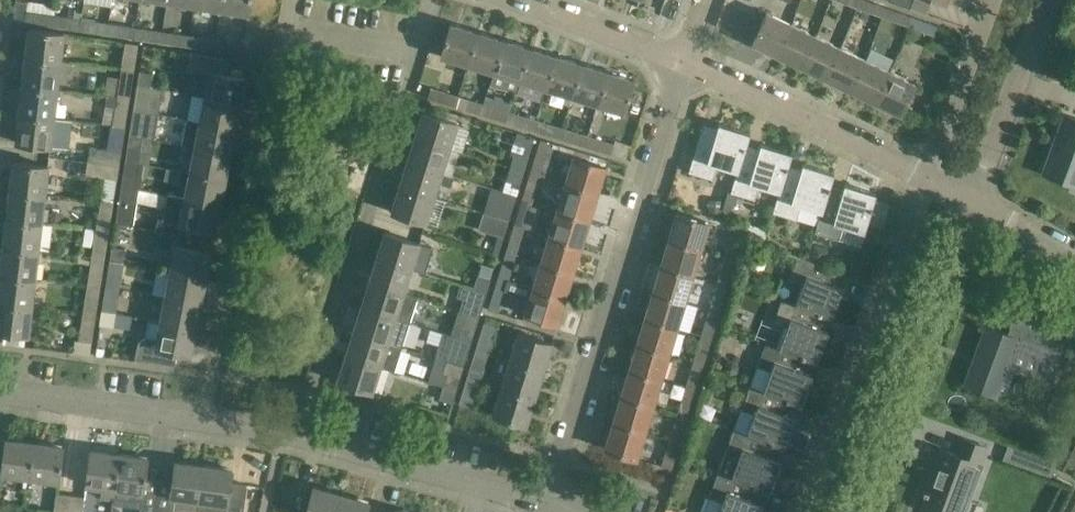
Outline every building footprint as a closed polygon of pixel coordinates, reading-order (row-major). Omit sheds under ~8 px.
[(223,0),(195,0),(194,5),(221,9),(223,0)] [(221,9),(249,13),(251,0),(223,0),(221,9)] [(881,16),(885,7),(867,0),(859,0),(857,7),(852,19),(877,28),(881,16)] [(881,16),(907,25),(911,16),(885,7),(881,16)] [(26,21),(53,25),(55,14),(27,10),(26,21)] [(752,42),(777,55),(792,24),(767,12),(752,42)] [(53,25),(80,29),(82,18),(55,14),(53,25)] [(937,25),(911,16),(907,25),(934,35),(937,25)] [(109,22),(82,18),(80,29),(107,33),(109,22)] [(136,26),(109,22),(107,33),(134,37),(136,26)] [(440,56),(467,64),(477,31),(450,23),(440,56)] [(817,36),(792,24),(777,55),(802,66),(817,36)] [(163,30),(136,26),(134,37),(161,42),(163,30)] [(30,28),(26,57),(61,61),(65,32),(30,28)] [(190,34),(163,30),(161,42),(188,46),(190,34)] [(224,40),(217,38),(215,50),(242,54),(246,33),(226,30),(224,40)] [(467,64),(493,72),(503,39),(477,31),(467,64)] [(217,38),(190,34),(188,46),(215,50),(217,38)] [(841,48),(817,36),(802,66),(826,78),(841,48)] [(519,80),(529,47),(503,39),(493,72),(519,80)] [(122,70),(134,72),(139,44),(126,42),(122,70)] [(545,88),(555,55),(529,47),(519,80),(545,88)] [(866,59),(841,48),(826,78),(851,90),(866,59)] [(205,97),(240,103),(245,77),(228,74),(231,60),(190,52),(187,67),(210,72),(205,97)] [(572,96),(581,63),(555,55),(545,88),(572,96)] [(58,89),(61,61),(26,57),(23,85),(58,89)] [(866,59),(851,90),(875,102),(890,71),(866,59)] [(608,71),(581,63),(572,96),(598,104),(608,71)] [(134,72),(122,70),(117,98),(130,100),(134,72)] [(140,70),(138,84),(151,86),(153,72),(140,70)] [(634,79),(608,71),(598,104),(624,112),(634,79)] [(890,71),(875,102),(901,114),(916,83),(890,71)] [(134,109),(147,111),(159,113),(163,88),(151,86),(138,84),(134,109)] [(55,117),(58,89),(23,85),(20,113),(55,117)] [(455,106),(457,96),(431,88),(428,98),(455,106)] [(130,100),(117,98),(107,96),(105,106),(116,108),(113,125),(126,127),(130,100)] [(481,114),(484,104),(457,96),(455,106),(481,114)] [(235,129),(240,103),(205,97),(200,122),(235,129)] [(510,112),(484,104),(481,114),(507,122),(510,112)] [(134,109),(130,135),(143,137),(147,111),(134,109)] [(457,122),(423,111),(415,136),(449,147),(460,151),(464,137),(453,134),(457,122)] [(536,120),(510,112),(507,122),(533,129),(536,120)] [(51,145),(55,117),(20,113),(16,141),(51,145)] [(1043,172),(1074,184),(1074,118),(1069,116),(1058,147),(1053,145),(1043,172)] [(562,128),(536,120),(533,129),(559,137),(562,128)] [(230,154),(235,129),(200,122),(195,147),(230,154)] [(717,165),(736,171),(737,171),(744,150),(745,151),(750,133),(719,123),(715,134),(702,130),(689,171),(713,178),(717,165)] [(588,136),(562,128),(559,137),(585,145),(588,136)] [(510,167),(524,171),(535,137),(517,131),(509,154),(513,155),(510,167)] [(130,135),(126,160),(144,164),(148,138),(143,137),(130,135)] [(442,171),(449,147),(415,136),(407,161),(442,171)] [(614,144),(588,136),(585,145),(611,153),(614,144)] [(530,172),(541,175),(550,178),(560,145),(540,139),(530,172)] [(786,170),(787,171),(792,153),(761,143),(757,154),(745,151),(744,150),(737,171),(736,171),(730,191),(754,198),(758,185),(778,191),(779,192),(786,170)] [(88,160),(120,165),(122,151),(90,146),(88,160)] [(225,179),(230,154),(195,147),(190,172),(225,179)] [(573,155),(565,182),(598,192),(606,166),(573,155)] [(120,165),(88,160),(86,174),(117,179),(120,165)] [(144,164),(126,160),(122,185),(135,187),(140,188),(144,164)] [(10,192),(45,196),(48,165),(14,161),(10,192)] [(454,176),(442,171),(407,161),(400,185),(434,196),(438,182),(451,186),(454,176)] [(828,191),(829,191),(834,173),(803,163),(799,174),(787,171),(786,170),(779,192),(778,191),(772,212),(796,219),(800,205),(820,211),(821,211),(828,191)] [(524,171),(510,167),(502,191),(516,196),(524,171)] [(220,204),(225,179),(190,172),(185,197),(220,204)] [(522,197),(533,201),(541,175),(530,172),(522,197)] [(557,208),(590,218),(598,192),(565,182),(557,208)] [(841,195),(829,191),(828,191),(821,211),(820,211),(814,232),(839,239),(843,226),(864,232),(876,193),(845,183),(841,195)] [(135,187),(122,185),(116,220),(130,223),(135,187)] [(426,222),(434,196),(400,185),(392,211),(426,222)] [(516,196),(502,191),(494,215),(509,220),(516,196)] [(41,226),(45,196),(10,192),(7,222),(41,226)] [(215,230),(220,204),(185,197),(167,194),(162,219),(215,230)] [(514,224),(525,227),(533,201),(522,197),(514,224)] [(96,232),(109,234),(114,201),(101,199),(96,232)] [(582,244),(590,218),(557,208),(549,234),(582,244)] [(509,220),(494,215),(483,212),(478,229),(498,235),(492,253),(498,255),(509,220)] [(668,239),(701,249),(709,222),(676,212),(668,239)] [(725,256),(735,259),(745,226),(744,226),(746,221),(739,219),(738,224),(735,223),(725,256)] [(38,255),(41,226),(7,222),(3,251),(38,255)] [(767,229),(748,223),(744,233),(763,240),(767,229)] [(506,250),(517,253),(525,227),(514,224),(506,250)] [(91,262),(104,264),(109,234),(96,232),(91,262)] [(377,257),(411,268),(411,267),(425,272),(433,247),(385,232),(377,257)] [(574,270),(582,244),(549,234),(541,260),(574,270)] [(693,275),(701,249),(668,239),(660,265),(693,275)] [(171,271),(206,277),(211,251),(176,244),(171,271)] [(113,246),(110,259),(123,262),(125,248),(113,246)] [(498,276),(509,279),(517,253),(506,250),(498,276)] [(38,255),(3,251),(0,277),(0,281),(34,285),(38,255)] [(822,314),(822,315),(833,319),(845,288),(834,284),(839,270),(797,255),(788,279),(801,284),(794,304),(822,314)] [(369,282),(403,292),(411,268),(377,257),(369,282)] [(123,262),(110,259),(106,285),(119,288),(123,262)] [(541,260),(533,286),(566,296),(574,270),(541,260)] [(87,291),(99,293),(104,264),(91,262),(87,291)] [(481,263),(474,287),(486,291),(494,267),(481,263)] [(685,301),(693,275),(660,265),(652,291),(685,301)] [(206,277),(171,271),(165,297),(200,303),(206,277)] [(509,279),(498,276),(488,308),(499,312),(509,279)] [(0,281),(0,311),(31,315),(34,285),(0,281)] [(403,292),(369,282),(361,306),(409,321),(417,297),(403,293),(403,292)] [(709,308),(719,311),(727,285),(717,282),(709,308)] [(119,288),(106,285),(102,310),(115,312),(119,288)] [(557,323),(566,296),(533,286),(525,313),(557,323)] [(460,310),(479,316),(486,291),(474,287),(470,299),(464,297),(460,310)] [(82,321),(95,323),(99,293),(87,291),(82,321)] [(677,327),(685,301),(652,291),(644,317),(677,327)] [(200,303),(165,297),(161,321),(196,328),(200,303)] [(822,314),(794,304),(782,299),(773,322),(786,327),(779,347),(779,348),(806,358),(817,362),(829,331),(818,327),(822,315),(822,314)] [(409,321),(361,306),(354,330),(402,346),(409,321)] [(701,334),(711,337),(719,311),(709,308),(701,334)] [(451,335),(458,338),(471,342),(479,316),(460,310),(459,310),(451,335)] [(0,311),(0,331),(5,332),(4,343),(15,344),(16,333),(29,334),(31,315),(0,311)] [(644,317),(637,343),(669,353),(677,327),(644,317)] [(190,354),(196,328),(161,321),(150,319),(146,336),(138,341),(135,357),(175,364),(177,351),(190,354)] [(995,396),(1011,353),(1039,364),(1035,374),(1052,381),(1067,340),(1013,320),(1008,333),(987,325),(965,384),(995,396)] [(92,342),(95,323),(82,321),(79,340),(92,342)] [(484,321),(476,349),(488,353),(497,325),(484,321)] [(394,370),(402,346),(354,330),(346,354),(380,365),(394,370)] [(510,360),(543,370),(551,342),(518,332),(510,360)] [(711,337),(701,334),(694,360),(703,363),(711,337)] [(446,360),(463,365),(471,342),(458,338),(455,348),(450,346),(446,360)] [(779,348),(779,347),(765,342),(749,385),(763,390),(791,401),(790,401),(801,405),(813,374),(802,370),(806,358),(779,348)] [(669,353),(637,343),(629,369),(661,379),(669,353)] [(1064,371),(1074,375),(1074,349),(1072,348),(1064,371)] [(476,349),(467,376),(480,380),(488,353),(476,349)] [(372,391),(380,365),(346,354),(338,380),(372,391)] [(444,385),(456,389),(463,365),(446,360),(442,372),(448,374),(444,385)] [(535,397),(543,370),(510,360),(501,386),(535,397)] [(686,386),(696,389),(703,363),(694,360),(686,386)] [(621,395),(653,405),(661,379),(629,369),(621,395)] [(480,380),(467,376),(459,403),(471,407),(480,380)] [(456,389),(444,385),(440,398),(452,402),(456,389)] [(791,401),(763,390),(749,385),(740,409),(755,414),(748,433),(748,434),(775,444),(774,444),(785,448),(797,417),(786,413),(790,401),(791,401)] [(526,424),(535,397),(501,386),(493,414),(526,424)] [(688,416),(696,389),(686,386),(678,413),(688,416)] [(646,431),(653,405),(621,395),(613,421),(646,431)] [(637,458),(646,431),(613,421),(605,448),(637,458)] [(725,452),(718,472),(732,477),(758,488),(769,491),(781,461),(770,457),(774,444),(775,444),(748,434),(748,433),(733,428),(725,452)] [(922,508),(932,511),(965,511),(981,468),(989,447),(983,445),(962,437),(956,454),(941,448),(931,475),(934,476),(928,490),(924,488),(923,492),(927,494),(922,508)] [(2,473),(30,477),(35,442),(6,438),(2,473)] [(680,442),(670,439),(662,465),(672,468),(680,442)] [(63,446),(35,442),(30,477),(59,480),(63,446)] [(1074,467),(1074,445),(1072,444),(1063,461),(1074,467)] [(113,499),(119,453),(91,450),(86,484),(102,486),(101,497),(113,499)] [(155,506),(142,504),(148,457),(119,453),(113,499),(113,503),(141,507),(141,511),(155,511),(155,506)] [(204,465),(175,461),(170,503),(174,510),(192,511),(198,511),(204,465)] [(204,465),(198,511),(243,511),(247,484),(231,482),(233,469),(204,465)] [(732,477),(718,472),(709,496),(722,501),(718,511),(762,511),(765,504),(754,500),(758,488),(732,477)] [(341,494),(314,486),(306,511),(336,511),(341,494)] [(54,511),(68,511),(71,494),(57,493),(54,511)] [(71,494),(68,511),(82,511),(85,496),(71,494)] [(341,494),(336,511),(366,511),(369,502),(341,494)]
